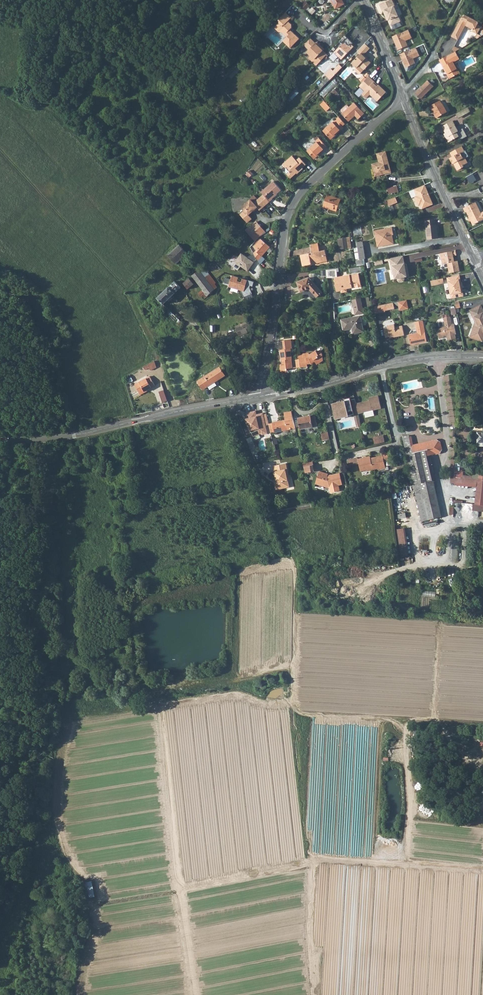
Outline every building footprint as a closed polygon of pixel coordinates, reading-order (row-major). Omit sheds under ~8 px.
[(336,9),(345,4),(342,0),(331,0),(336,9)] [(380,4),(383,11),(384,11),(386,17),(387,16),(389,20),(391,25),(400,21),(394,6),(392,0),(390,0),(380,4)] [(285,13),(278,21),(279,22),(273,28),(278,32),(281,32),(286,37),(283,41),(290,48),(299,39),(291,32),(290,33),(288,32),(289,30),(291,28),(291,25),(287,22),(291,18),(285,13)] [(462,19),(458,25),(464,29),(466,26),(467,25),(474,29),(474,30),(472,33),(477,36),(482,28),(478,26),(480,24),(466,16),(464,19),(465,19),(464,21),(462,19)] [(462,33),(456,29),(452,37),(458,40),(462,33)] [(412,38),(408,30),(393,36),(396,44),(397,44),(398,45),(397,45),(399,49),(408,46),(406,41),(412,38)] [(307,53),(311,57),(315,60),(312,63),(317,68),(326,58),(322,53),(323,52),(321,50),(322,49),(317,44),(307,53)] [(344,44),(335,54),(338,57),(342,60),(344,58),(345,58),(354,49),(350,46),(348,48),(344,44)] [(365,45),(357,54),(360,57),(352,65),(357,70),(359,67),(364,72),(371,65),(363,57),(370,50),(365,45)] [(420,56),(416,47),(401,54),(404,62),(405,61),(405,63),(406,67),(415,63),(413,58),(420,56)] [(454,51),(438,60),(442,67),(443,67),(448,74),(447,74),(450,79),(458,74),(456,69),(457,69),(453,62),(458,58),(454,51)] [(331,70),(325,76),(330,81),(335,77),(343,69),(339,66),(333,72),(331,70)] [(335,79),(321,93),(325,96),(339,83),(335,79)] [(366,80),(357,90),(362,95),(359,98),(363,102),(368,98),(375,105),(384,96),(376,89),(375,91),(371,87),(372,86),(366,80)] [(433,86),(428,80),(414,92),(418,97),(421,98),(433,86)] [(297,87),(287,97),(291,101),(301,91),(297,87)] [(433,110),(433,111),(443,106),(442,104),(441,104),(439,101),(429,106),(432,110),(433,110)] [(330,109),(324,102),(320,106),(326,112),(330,109)] [(346,106),(340,112),(342,115),(341,116),(348,123),(355,117),(358,120),(363,115),(354,104),(349,109),(346,106)] [(443,106),(433,111),(437,118),(447,112),(443,106)] [(466,107),(457,113),(459,117),(469,111),(466,107)] [(322,127),(324,130),(335,119),(333,117),(322,127)] [(338,118),(336,121),(342,128),(344,125),(338,118)] [(442,126),(446,132),(449,137),(447,138),(449,142),(459,137),(460,140),(467,136),(465,134),(462,128),(458,131),(452,120),(442,126)] [(342,128),(336,121),(326,129),(327,130),(323,133),(330,141),(334,137),(333,137),(339,131),(342,128)] [(317,143),(307,152),(313,160),(318,156),(317,155),(326,148),(319,139),(315,142),(317,143)] [(461,146),(450,152),(453,157),(450,158),(453,163),(455,162),(456,165),(455,165),(458,170),(464,167),(463,165),(467,162),(464,157),(463,158),(460,154),(465,152),(461,146)] [(374,164),(376,173),(381,172),(382,175),(393,172),(387,151),(379,154),(381,162),(374,164)] [(282,165),(285,169),(287,168),(289,171),(289,173),(287,175),(291,180),(293,178),(296,175),(297,174),(297,172),(298,171),(299,173),(303,169),(306,166),(300,158),(296,161),(292,156),(282,165)] [(473,174),(467,178),(470,185),(477,181),(473,174)] [(273,182),(261,193),(264,196),(270,202),(274,199),(273,198),(281,190),(273,182)] [(398,185),(388,188),(390,194),(400,191),(398,185)] [(425,186),(414,191),(417,197),(415,198),(419,208),(421,207),(423,211),(434,206),(430,197),(428,198),(426,195),(428,194),(425,186)] [(323,196),(320,193),(314,200),(317,202),(321,200),(323,196)] [(341,199),(327,194),(323,206),(330,208),(328,211),(329,213),(336,214),(339,215),(340,214),(341,209),(338,208),(339,205),(341,199)] [(264,196),(258,200),(264,207),(270,202),(264,196)] [(395,199),(388,202),(388,208),(398,204),(395,199)] [(264,207),(258,200),(254,204),(251,200),(242,209),(245,212),(241,216),(248,223),(252,219),(249,216),(257,208),(260,211),(264,207)] [(464,206),(466,210),(467,210),(473,223),(482,219),(482,211),(481,212),(476,201),(464,206)] [(255,221),(244,230),(253,242),(265,232),(255,221)] [(433,221),(424,222),(426,240),(427,241),(437,240),(435,226),(434,226),(433,221)] [(354,226),(355,235),(363,234),(362,225),(354,226)] [(393,229),(375,233),(379,248),(395,245),(393,236),(394,235),(393,229)] [(346,238),(339,238),(341,250),(351,249),(350,244),(347,244),(346,238)] [(256,249),(253,253),(246,257),(252,262),(255,260),(259,265),(264,258),(261,256),(269,247),(260,239),(253,246),(256,249)] [(362,242),(357,243),(359,261),(365,260),(362,242)] [(317,244),(309,246),(311,254),(300,257),(303,267),(312,266),(311,264),(324,261),(324,257),(326,256),(325,251),(320,252),(317,244)] [(177,247),(166,257),(175,266),(186,256),(177,247)] [(419,257),(436,253),(435,249),(418,253),(419,257)] [(457,250),(442,253),(444,263),(449,262),(451,272),(461,270),(459,260),(456,261),(455,255),(458,254),(457,250)] [(240,253),(233,262),(247,271),(253,262),(252,262),(246,257),(240,253)] [(311,264),(312,266),(328,262),(326,256),(324,257),(324,261),(311,264)] [(405,256),(391,258),(391,261),(393,270),(395,269),(396,274),(398,274),(398,279),(399,281),(401,282),(405,281),(406,279),(406,277),(411,276),(409,270),(407,270),(407,267),(405,256)] [(200,270),(192,276),(203,290),(199,293),(202,296),(206,293),(208,296),(214,290),(206,279),(211,276),(204,267),(201,269),(200,270)] [(336,270),(323,271),(324,280),(332,279),(332,283),(333,283),(334,285),(332,285),(333,292),(338,292),(338,289),(343,288),(343,290),(349,289),(353,289),(353,290),(358,289),(356,276),(348,277),(335,278),(335,273),(336,273),(336,270)] [(253,286),(255,281),(233,275),(229,286),(244,291),(243,294),(250,296),(253,286)] [(211,276),(206,279),(214,290),(218,285),(211,276)] [(460,276),(448,278),(451,293),(452,292),(453,299),(463,297),(461,288),(462,287),(460,276)] [(189,278),(184,283),(188,289),(195,284),(189,278)] [(305,279),(294,283),(298,294),(306,290),(315,298),(320,292),(305,279)] [(159,295),(158,297),(158,298),(161,301),(165,297),(168,301),(181,287),(175,281),(159,295)] [(158,298),(153,302),(154,303),(158,307),(154,311),(160,317),(163,314),(171,321),(168,323),(171,327),(175,325),(178,327),(182,322),(164,304),(168,301),(165,297),(161,301),(158,298)] [(355,300),(354,301),(355,307),(358,307),(360,315),(365,314),(362,299),(358,300),(355,300)] [(408,300),(398,302),(399,303),(405,302),(407,308),(404,308),(404,310),(409,308),(408,300)] [(147,302),(140,308),(143,313),(150,306),(147,302)] [(392,303),(372,307),(374,314),(393,310),(392,303)] [(471,310),(475,320),(477,320),(476,324),(478,325),(476,331),(475,331),(473,337),(481,340),(482,334),(482,310),(482,311),(480,306),(471,310)] [(356,329),(357,334),(365,332),(362,316),(343,320),(345,331),(356,329)] [(441,328),(439,330),(441,338),(445,338),(447,334),(449,334),(450,340),(457,338),(456,334),(458,333),(456,323),(453,324),(452,316),(446,318),(446,321),(447,325),(444,326),(444,328),(441,328)] [(412,345),(418,344),(418,342),(420,342),(420,343),(428,342),(424,320),(416,322),(418,333),(411,334),(410,336),(412,345)] [(438,323),(439,330),(441,328),(444,328),(444,326),(447,325),(446,321),(438,323)] [(239,331),(243,340),(256,334),(252,325),(239,331)] [(386,338),(391,337),(393,337),(394,338),(405,336),(403,326),(396,328),(395,325),(388,326),(389,329),(385,330),(386,338)] [(286,351),(282,352),(284,362),(285,362),(286,366),(282,367),(283,374),(289,373),(289,371),(295,370),(294,361),(294,360),(292,350),(294,350),(292,341),(284,343),(286,351)] [(310,354),(300,356),(301,360),(302,368),(309,367),(309,365),(313,364),(315,362),(314,362),(316,360),(319,365),(325,360),(324,355),(322,352),(319,354),(318,353),(317,351),(311,355),(310,354)] [(149,365),(145,367),(146,370),(150,368),(151,371),(158,367),(156,361),(149,365)] [(220,366),(198,380),(203,389),(226,375),(220,366)] [(150,376),(135,385),(140,394),(155,386),(150,376)] [(160,391),(163,402),(168,400),(165,389),(160,391)] [(362,402),(356,404),(359,413),(365,412),(366,417),(375,415),(373,410),(382,408),(379,396),(370,398),(370,400),(371,402),(362,404),(362,402)] [(356,404),(355,399),(351,400),(350,398),(344,399),(345,403),(342,403),(342,402),(332,404),(335,415),(336,418),(345,416),(344,413),(353,411),(354,414),(354,416),(359,415),(359,413),(356,404)] [(268,434),(263,415),(257,416),(256,412),(248,414),(246,418),(254,437),(262,434),(263,435),(268,434)] [(287,421),(275,423),(276,433),(284,431),(284,434),(290,433),(289,430),(296,429),(292,412),(285,414),(287,421)] [(317,415),(300,419),(302,429),(319,426),(317,415)] [(409,430),(403,432),(406,445),(434,439),(433,436),(413,440),(411,432),(409,432),(409,430)] [(330,440),(328,433),(322,434),(323,441),(330,440)] [(384,435),(374,437),(375,444),(385,442),(384,435)] [(434,439),(406,445),(414,479),(433,475),(435,475),(432,460),(430,450),(436,449),(434,439)] [(370,456),(358,458),(359,463),(361,471),(373,468),(374,469),(386,467),(384,460),(383,455),(371,457),(370,456)] [(473,471),(473,475),(463,474),(464,461),(452,460),(451,485),(477,486),(476,504),(473,504),(473,510),(482,511),(482,472),(473,471)] [(285,465),(274,467),(275,473),(274,473),(276,481),(277,484),(275,484),(277,491),(288,488),(286,477),(287,476),(285,465)] [(319,472),(315,483),(329,488),(330,488),(342,485),(340,474),(331,476),(327,477),(328,475),(319,472)] [(433,475),(415,482),(419,501),(422,516),(441,511),(433,475)] [(406,527),(398,528),(401,555),(409,554),(406,527)] [(281,672),(255,682),(258,690),(284,680),(281,672)] [(85,883),(88,898),(96,897),(93,881),(85,883)]
